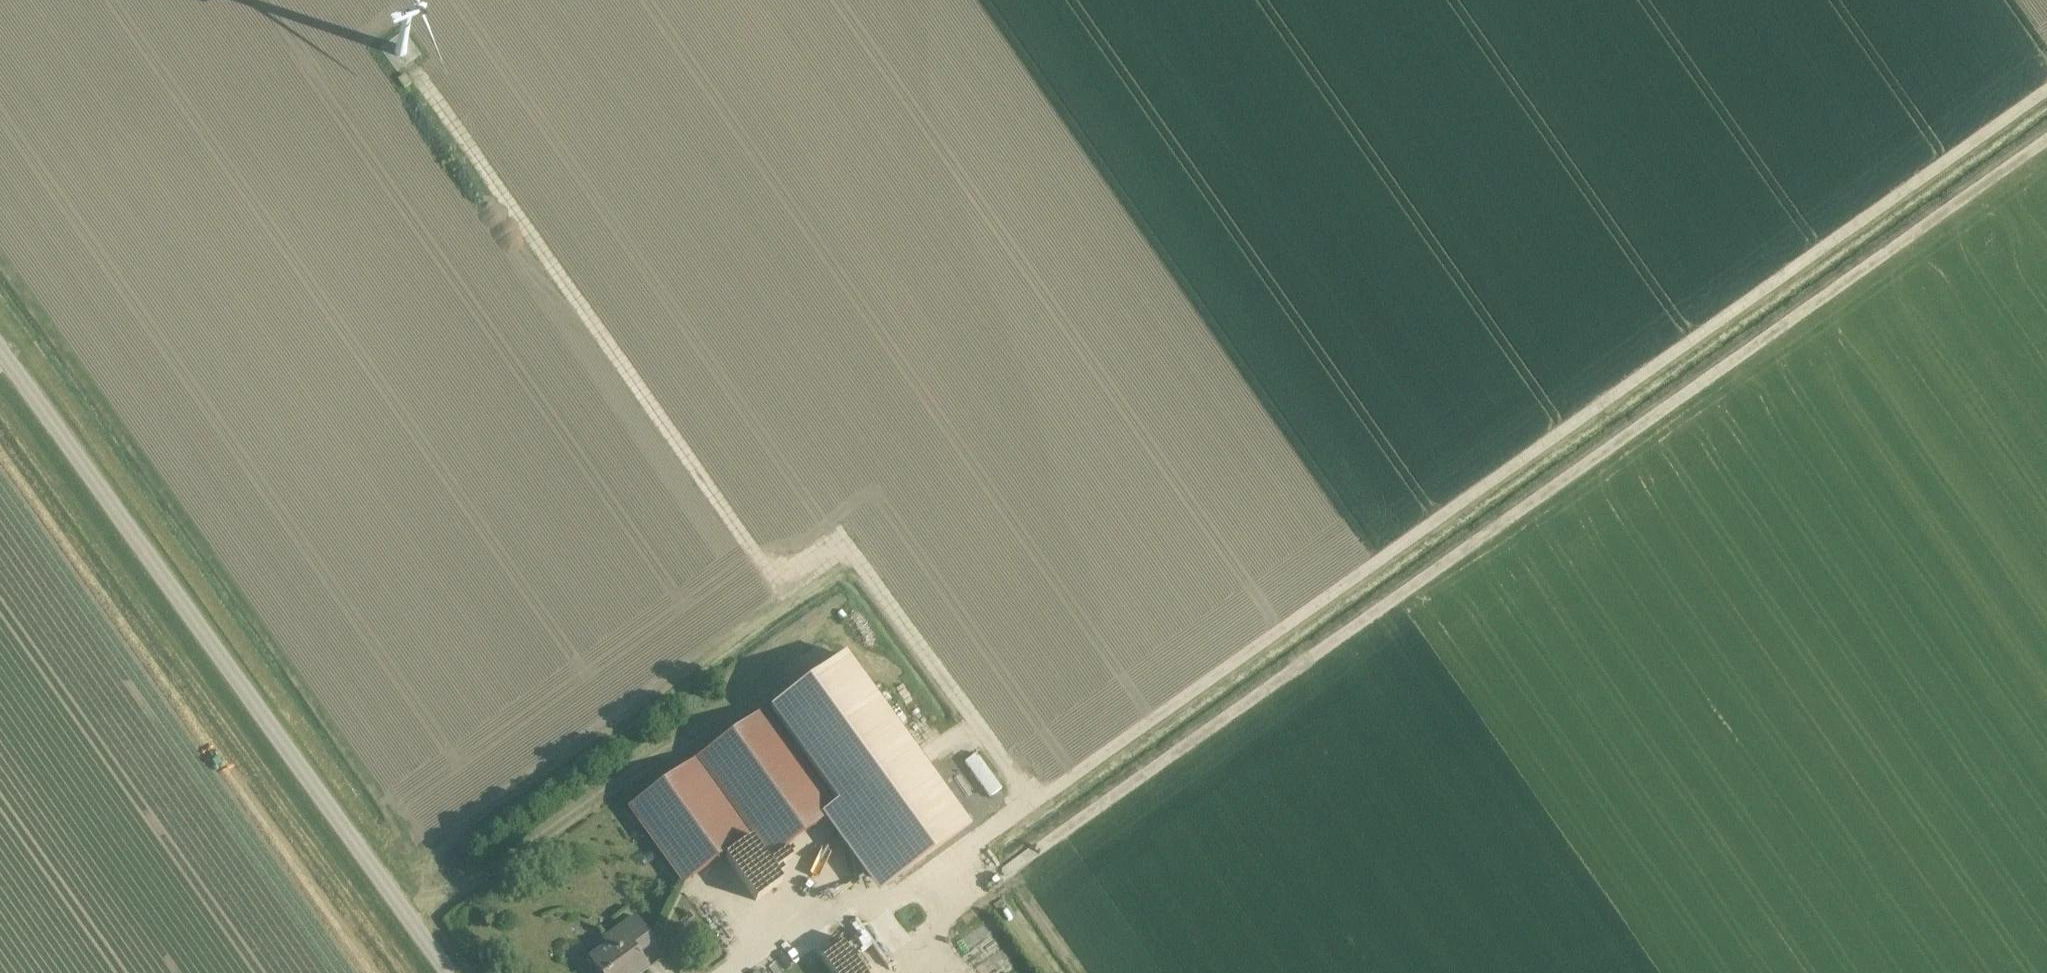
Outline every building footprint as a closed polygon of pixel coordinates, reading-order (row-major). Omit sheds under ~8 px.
[(899,875),(968,826),(845,656),(770,709),(837,804),(858,817),(899,875)] [(834,809),(764,712),(698,759),(768,857),(834,809)] [(747,835),(694,761),(629,809),(682,882),(747,835)] [(588,958),(599,972),(641,972),(648,968),(639,954),(654,943),(635,916),(603,939),(608,946),(590,959),(589,957),(588,958)]
